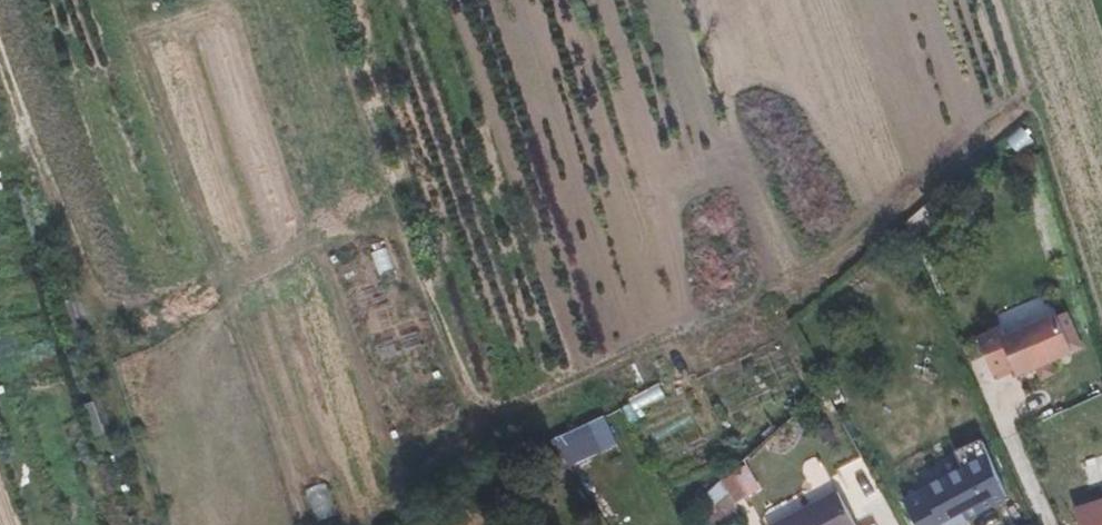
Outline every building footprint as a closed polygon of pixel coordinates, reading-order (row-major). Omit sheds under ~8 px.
[(996,332),(975,341),(990,378),(1012,370),(1016,380),(1070,358),(1054,318),(999,341),(996,332)] [(555,435),(569,464),(617,441),(603,412),(555,435)] [(723,477),(736,501),(760,488),(747,463),(723,477)] [(767,524),(857,524),(838,488),(767,524)]
